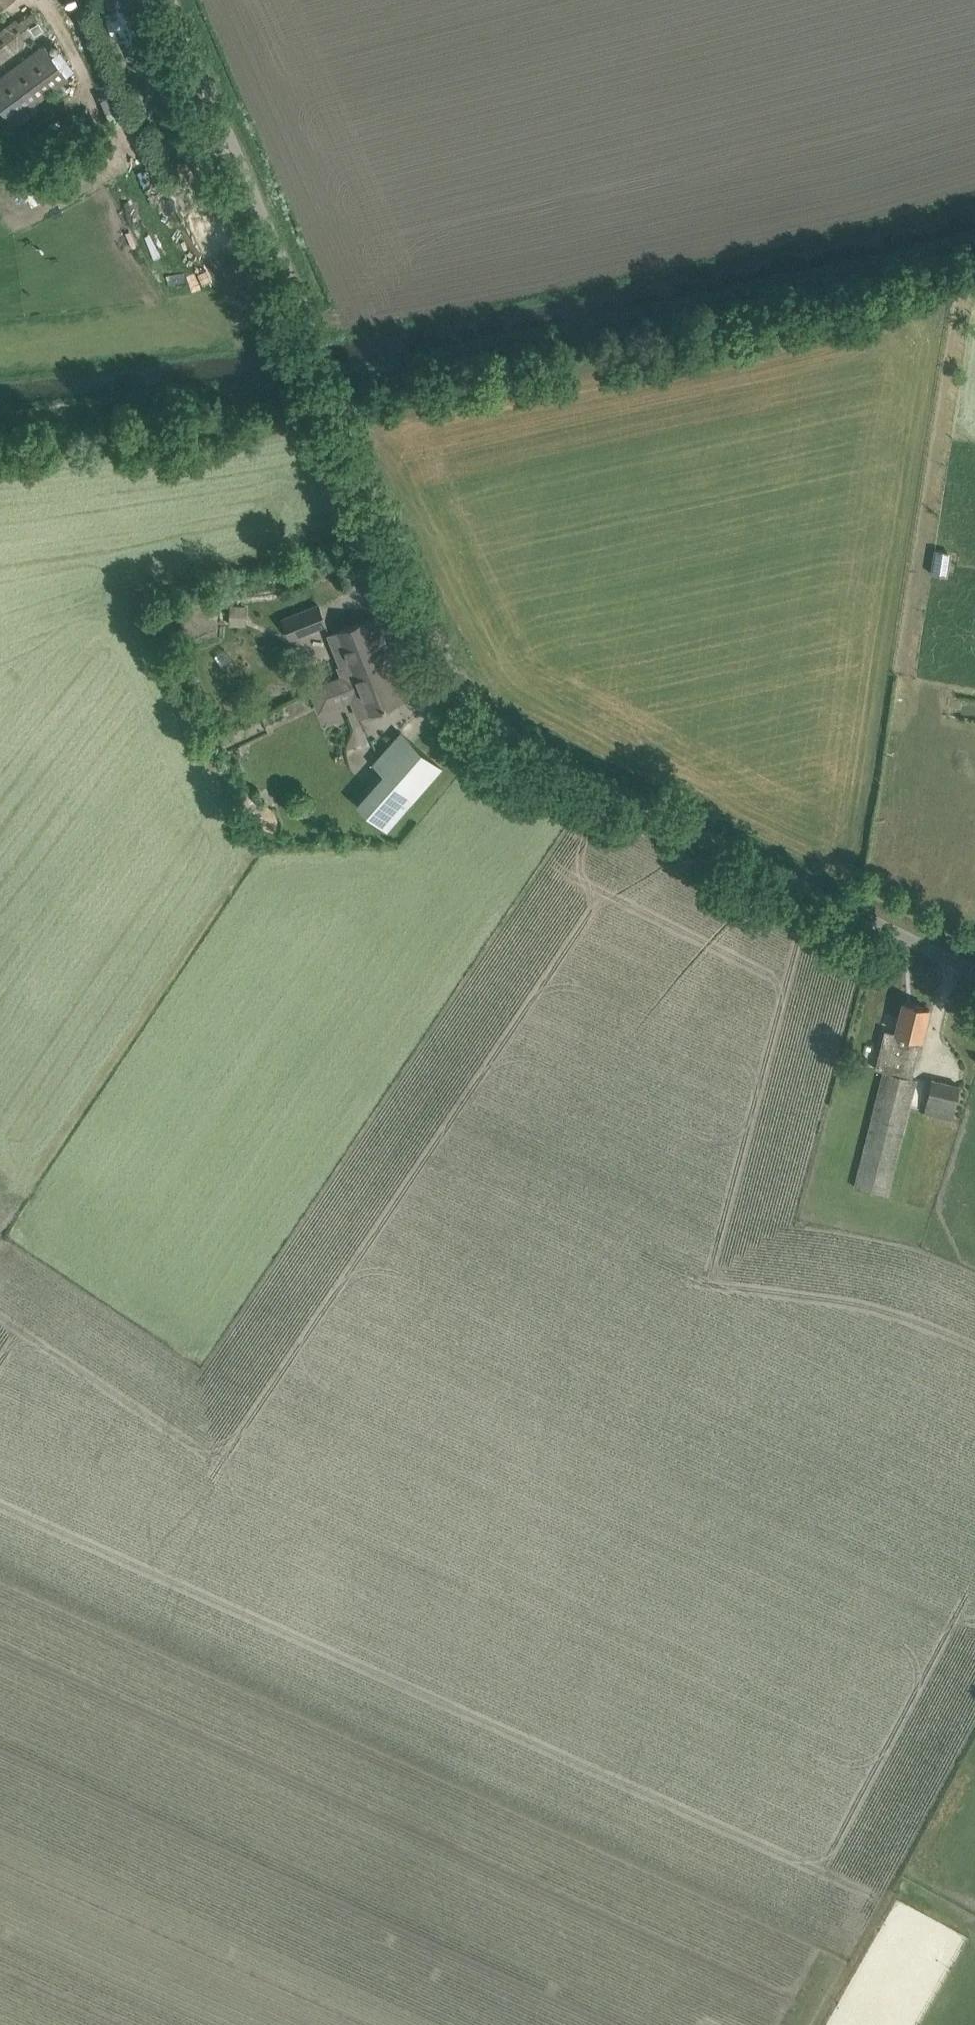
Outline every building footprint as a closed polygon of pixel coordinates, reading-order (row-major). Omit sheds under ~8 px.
[(46,26),(31,6),(0,29),(0,61),(46,26)] [(12,119),(68,76),(44,44),(0,78),(0,103),(12,119)] [(282,618),(290,637),(327,622),(319,603),(282,618)] [(341,669),(343,676),(394,656),(389,645),(387,645),(375,615),(330,633),(344,668),(341,669)] [(343,676),(359,716),(410,696),(394,656),(343,676)] [(443,767),(401,731),(374,762),(385,771),(358,802),(389,829),(443,767)] [(903,1000),(896,1032),(922,1038),(925,1026),(929,1006),(903,1000)] [(885,1070),(857,1186),(888,1194),(917,1077),(913,1077),(917,1057),(881,1048),(881,1049),(876,1067),(885,1070)] [(926,1113),(952,1118),(960,1084),(933,1078),(926,1113)]
